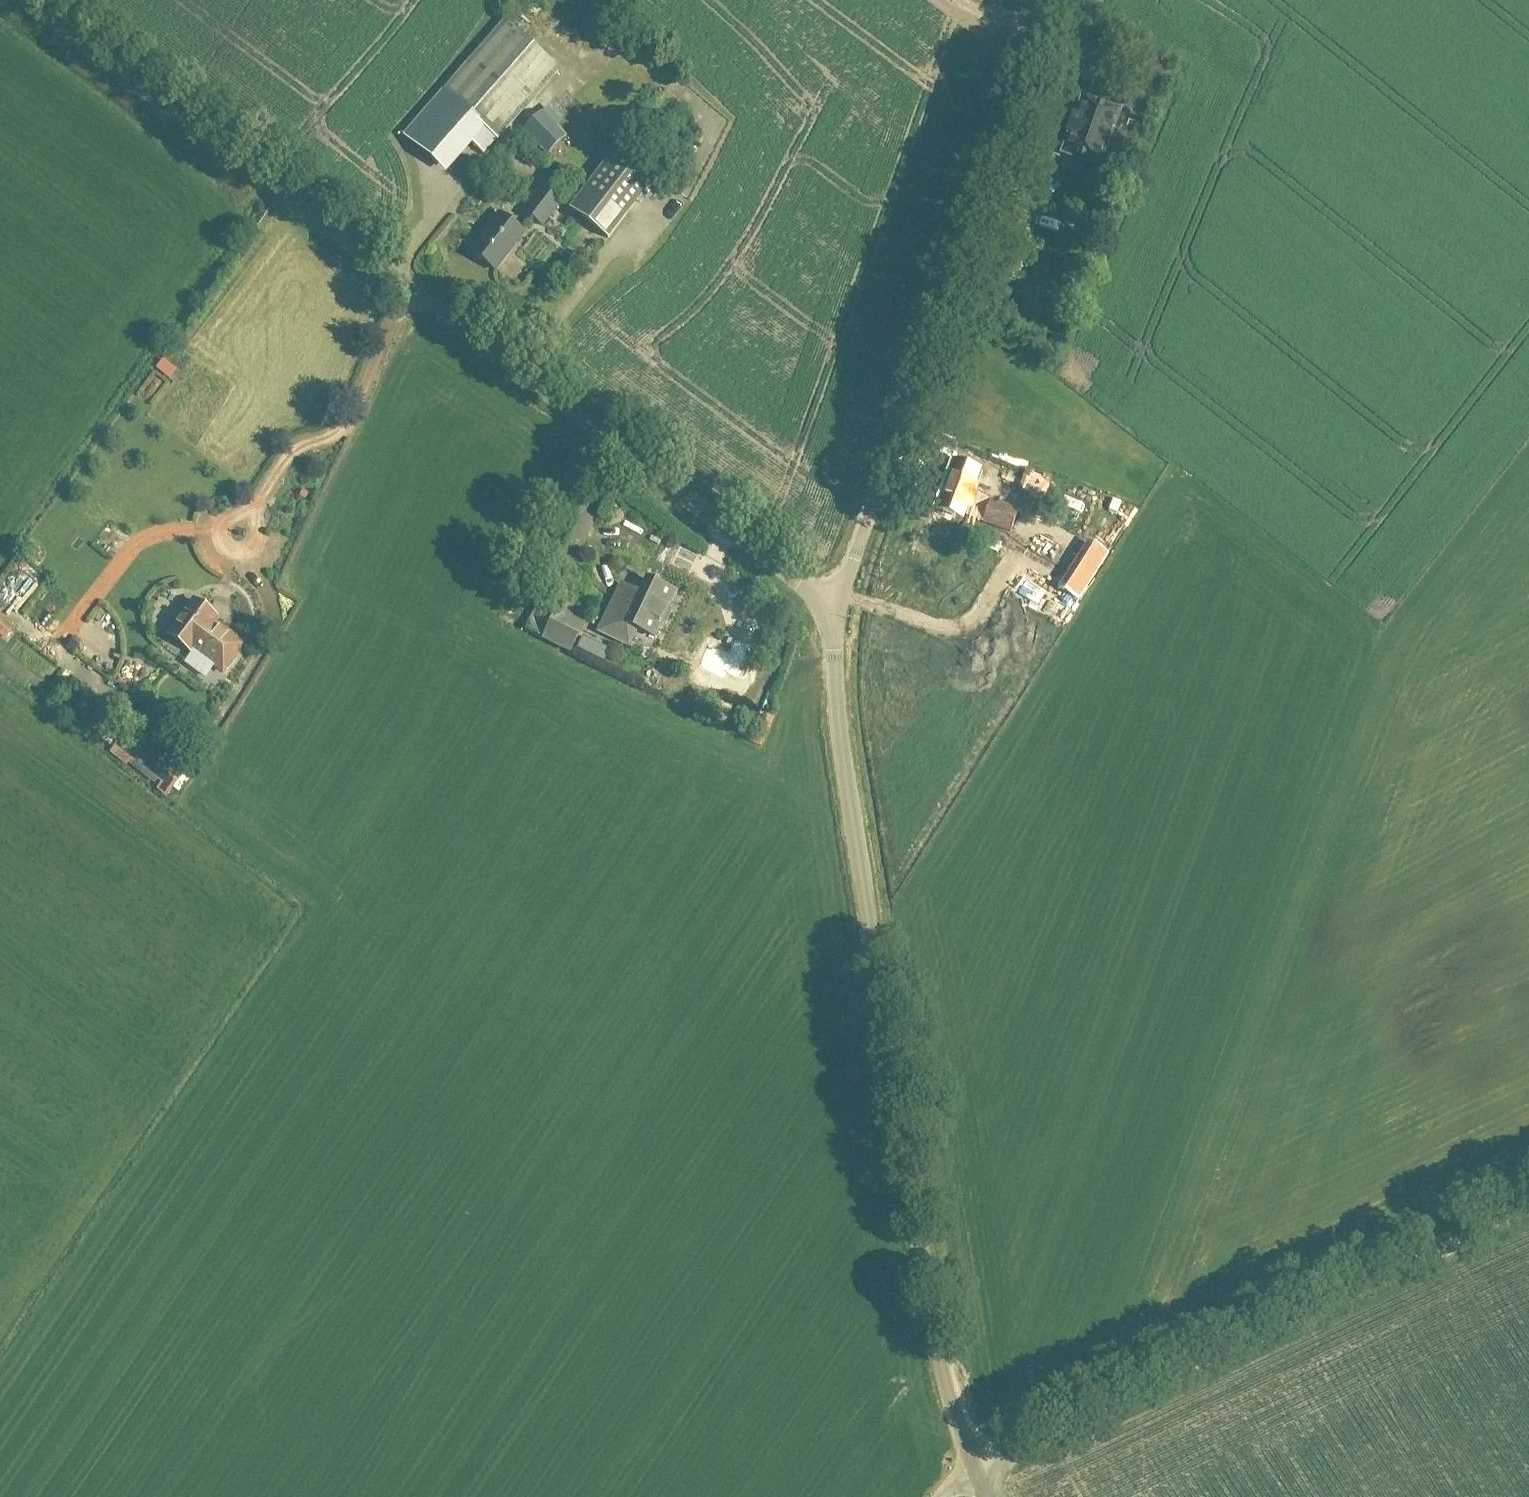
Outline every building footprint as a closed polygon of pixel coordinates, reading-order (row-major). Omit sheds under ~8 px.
[(473,143),(485,154),(560,68),(504,19),(444,89),(403,134),(446,172),(473,143)] [(1117,117),(1140,127),(1166,66),(1157,62),(1150,79),(1133,72),(1117,109),(1120,110),(1117,117)] [(1064,151),(1100,164),(1107,144),(1113,146),(1119,132),(1112,129),(1119,110),(1084,97),(1076,117),(1074,116),(1069,130),(1071,131),(1064,151)] [(535,151),(541,146),(538,143),(556,125),(544,113),(519,134),(522,137),(518,141),(526,151),(531,147),(535,151)] [(619,147),(570,210),(608,239),(657,176),(619,147)] [(541,229),(562,202),(541,185),(520,212),(541,229)] [(495,269),(526,232),(501,212),(471,249),(495,269)] [(968,516),(1011,531),(1019,508),(975,494),(982,473),(949,462),(934,506),(967,517),(968,516)] [(1000,552),(1003,543),(990,538),(987,548),(1000,552)] [(645,595),(625,586),(618,599),(615,598),(608,613),(611,615),(605,629),(630,641),(636,627),(656,636),(663,621),(667,622),(673,609),(670,608),(677,592),(652,581),(645,595)] [(191,651),(193,649),(211,624),(217,617),(212,614),(212,610),(202,603),(198,603),(194,600),(186,610),(185,609),(177,621),(178,622),(169,634),(191,651)] [(19,629),(0,613),(0,632),(9,640),(19,629)] [(583,628),(556,615),(545,639),(572,652),(583,628)] [(211,624),(193,649),(224,672),(244,644),(218,624),(216,627),(211,624)] [(653,660),(661,640),(643,633),(635,652),(653,660)] [(604,661),(609,650),(584,637),(578,649),(604,661)] [(724,678),(725,677),(738,683),(740,679),(744,681),(758,649),(737,639),(730,654),(709,644),(699,667),(724,678)] [(110,708),(91,732),(107,745),(126,721),(110,708)] [(185,780),(132,740),(119,757),(172,797),(185,780)]
